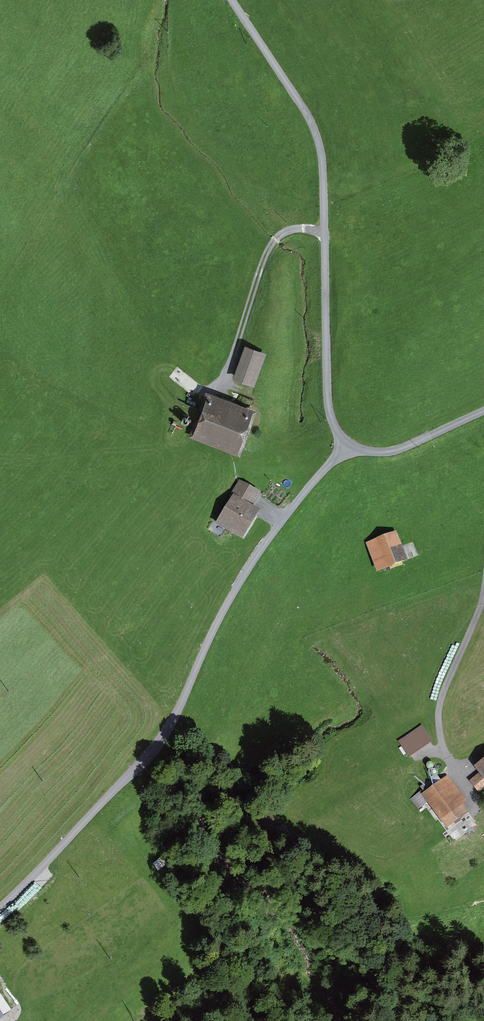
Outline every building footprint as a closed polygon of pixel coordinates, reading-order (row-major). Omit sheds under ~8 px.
[(273,348),(250,341),(239,376),(261,384),(273,348)] [(263,408),(214,390),(198,434),(246,453),(263,408)] [(265,489),(243,477),(219,521),(251,538),(268,508),(258,502),(265,489)] [(400,527),(368,540),(381,572),(412,559),(400,527)] [(421,724),(403,735),(415,753),(437,739),(426,721),(421,724)] [(450,773),(427,790),(454,828),(477,811),(450,773)] [(0,996),(0,1020),(2,1020),(12,1014),(0,996)]
